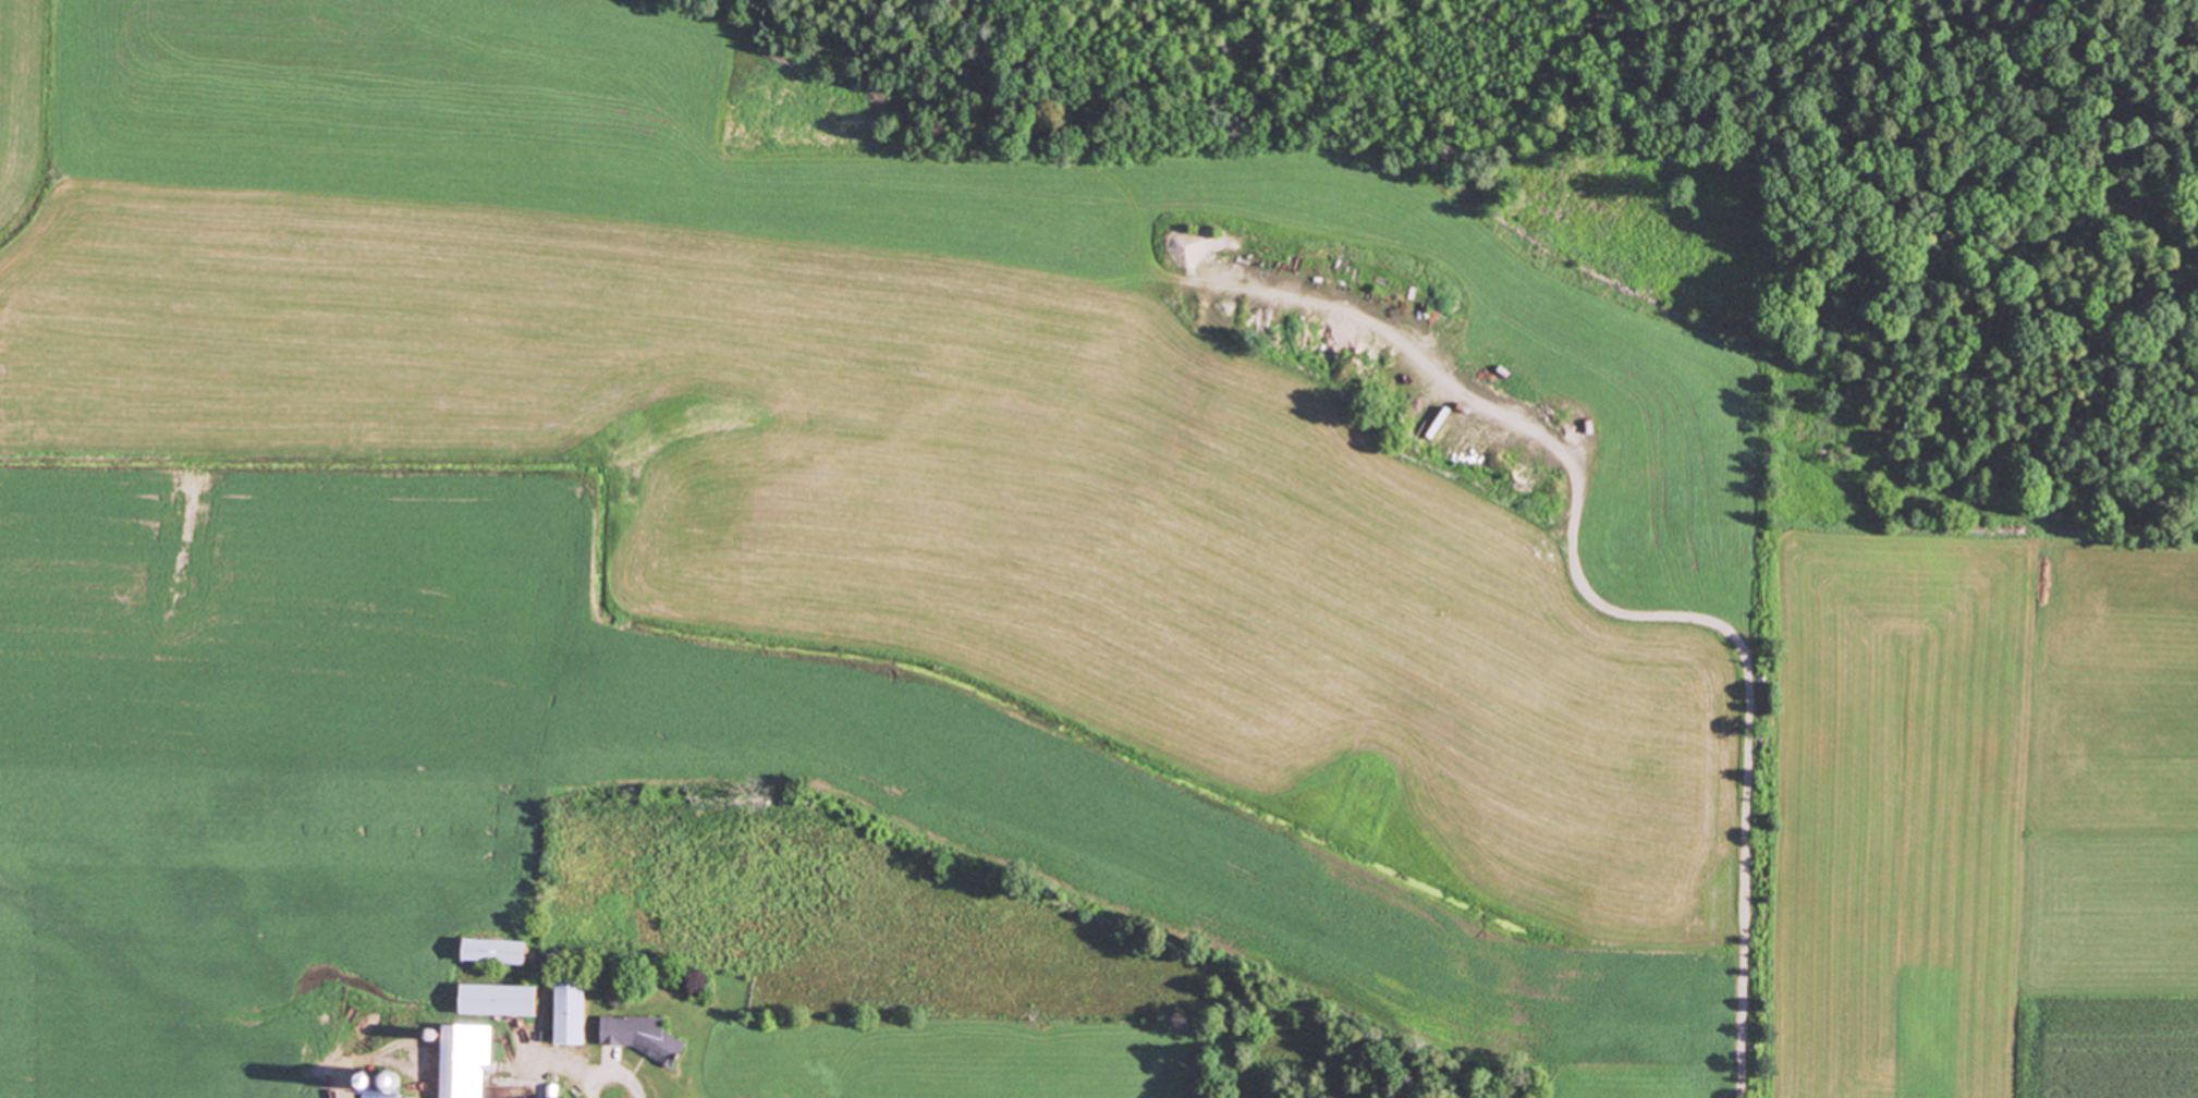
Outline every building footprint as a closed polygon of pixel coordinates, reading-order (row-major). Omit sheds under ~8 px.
[(523,939),(458,937),(457,960),(522,962),(523,939)] [(582,1042),(582,975),(551,975),(551,1042),(582,1042)] [(535,1014),(535,984),(455,983),(454,1013),(535,1014)] [(598,1050),(677,1053),(677,1036),(661,1035),(662,1016),(599,1014),(598,1050)] [(439,1022),(435,1097),(482,1097),(483,1070),(488,1070),(490,1024),(439,1022)] [(396,1097),(397,1073),(370,1071),(369,1097),(400,1097),(396,1097)]
